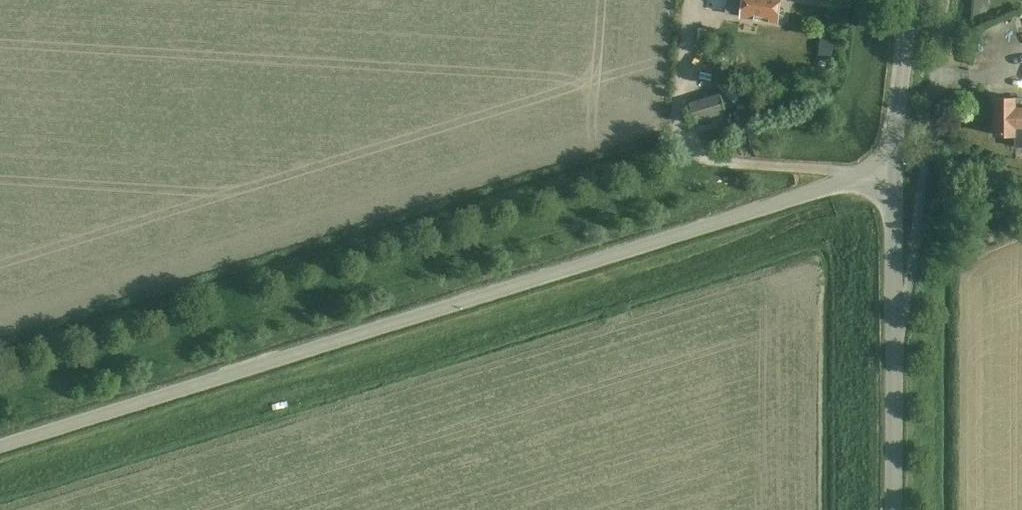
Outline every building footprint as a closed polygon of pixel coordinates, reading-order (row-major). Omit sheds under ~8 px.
[(742,8),(741,15),(778,20),(778,18),(783,15),(784,8),(781,3),(781,0),(729,0),(729,6),(742,8)] [(701,29),(700,44),(713,45),(714,30),(701,29)] [(820,37),(819,55),(832,56),(834,39),(820,37)] [(693,119),(724,110),(719,91),(688,99),(693,119)] [(1015,106),(1015,97),(994,97),(994,134),(1015,134),(1015,146),(1021,146),(1021,106),(1015,106)]
